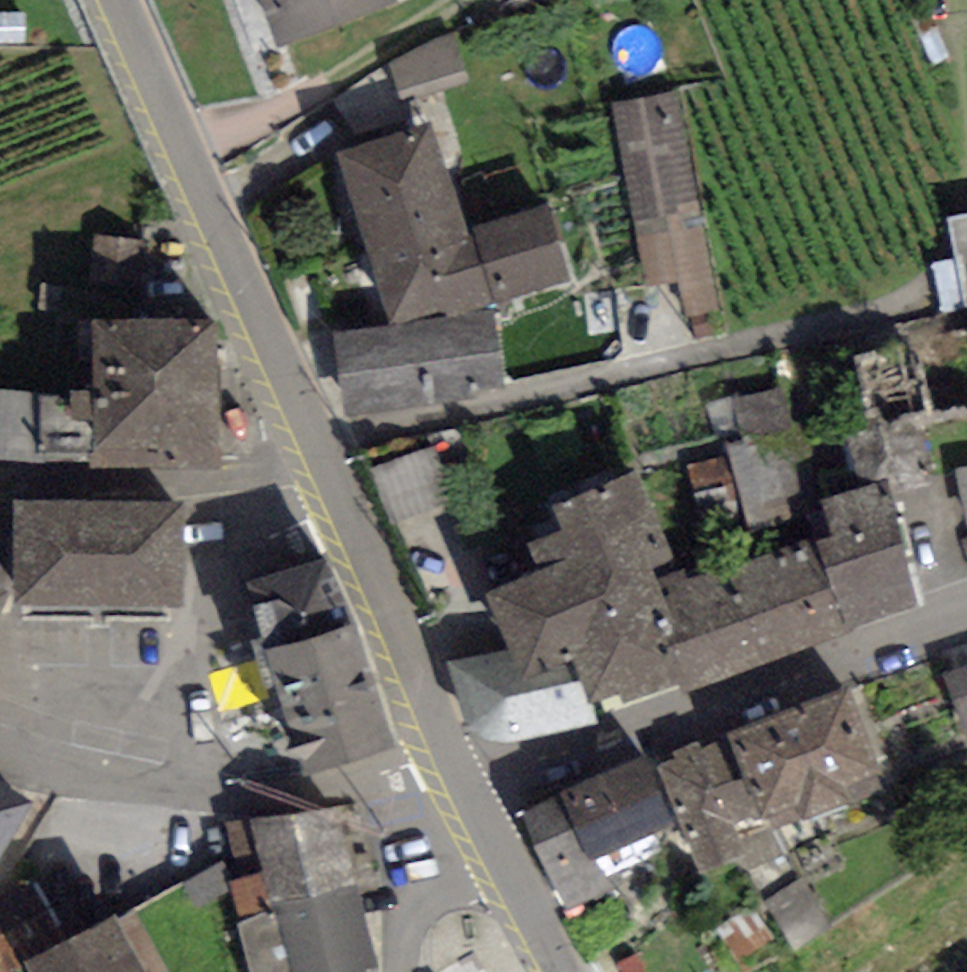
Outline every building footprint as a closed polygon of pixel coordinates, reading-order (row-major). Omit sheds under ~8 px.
[(281,28),(353,0),(270,0),(281,28)] [(448,30),(388,63),(397,86),(463,68),(448,30)] [(675,93),(612,105),(648,283),(678,277),(686,318),(719,311),(675,93)] [(436,115),(335,145),(387,319),(565,267),(545,200),(468,223),(436,115)] [(493,308),(330,326),(339,409),(503,390),(493,308)] [(215,309),(92,310),(93,389),(94,446),(94,458),(217,456),(215,309)] [(837,378),(853,463),(929,449),(913,363),(837,378)] [(744,506),(823,488),(799,378),(719,396),(744,506)] [(0,385),(0,453),(42,458),(41,447),(94,446),(93,389),(35,388),(0,385)] [(376,458),(397,514),(451,494),(430,438),(376,458)] [(677,570),(635,462),(550,495),(559,516),(525,535),(537,556),(486,583),(510,641),(446,660),(465,722),(509,743),(597,719),(590,692),(619,681),(624,691),(677,673),(680,683),(912,594),(887,466),(816,491),(828,524),(677,570)] [(183,491),(17,492),(18,597),(184,596),(183,491)] [(389,732),(355,612),(270,637),(304,757),(389,732)] [(900,770),(855,664),(726,719),(732,732),(654,765),(644,752),(519,805),(563,909),(622,884),(605,845),(673,816),(699,878),(791,840),(783,819),(900,770)] [(947,671),(966,727),(966,664),(947,671)] [(0,771),(0,847),(32,789),(0,771)] [(253,820),(286,971),(373,971),(371,961),(338,802),(253,820)] [(1,970),(70,933),(37,872),(0,892),(0,968),(1,970)] [(29,957),(38,971),(164,971),(124,903),(29,957)]
